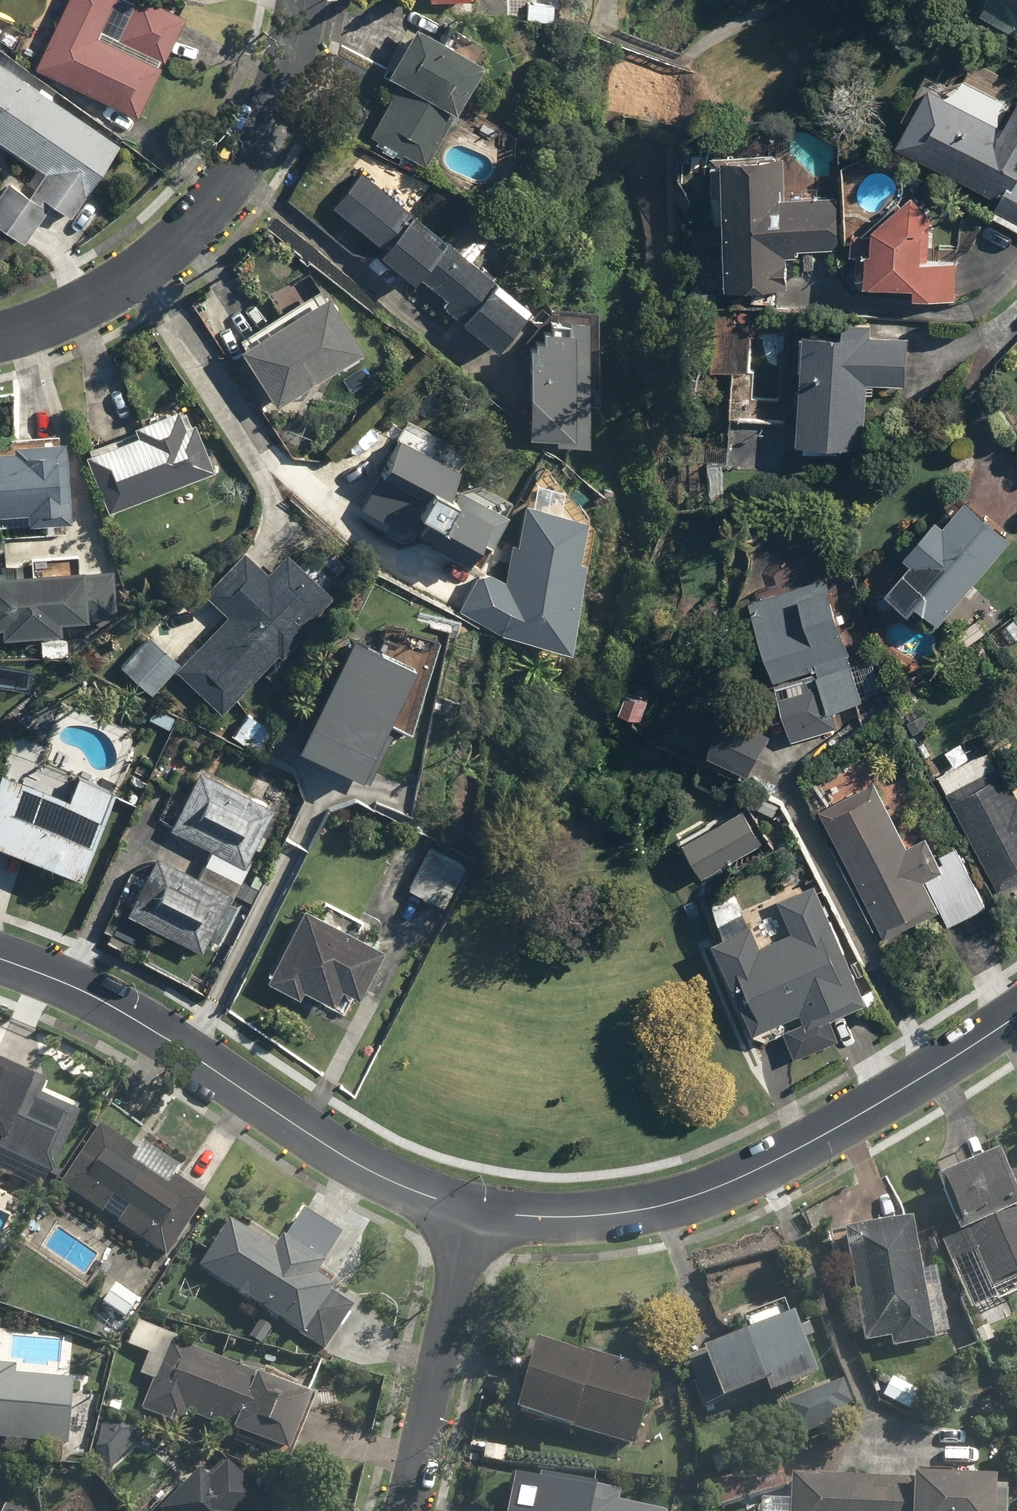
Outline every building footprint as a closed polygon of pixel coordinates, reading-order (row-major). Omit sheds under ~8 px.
[(154,0),(71,0),(37,64),(135,117),(188,18),(154,0)] [(986,5),(1016,25),(1016,0),(989,0),(986,5)] [(429,164),(486,52),(417,15),(390,69),(404,76),(374,136),(429,164)] [(904,115),(914,121),(903,139),(1009,199),(1001,214),(1016,223),(1016,79),(966,51),(951,78),(931,67),(904,115)] [(2,60),(0,64),(0,141),(45,167),(33,188),(9,174),(0,189),(0,219),(32,238),(52,203),(77,218),(127,133),(2,60)] [(792,153),(733,152),(732,213),(731,288),(790,289),(791,254),(804,254),(804,246),(844,246),(845,191),(791,191),(792,153)] [(362,167),(335,203),(385,241),(378,251),(415,278),(449,232),(362,167)] [(931,254),(932,229),(946,210),(921,184),(877,227),(857,226),(856,278),(920,280),(919,293),(959,296),(962,256),(931,254)] [(463,249),(435,287),(449,297),(445,302),(501,345),(534,301),(463,249)] [(726,258),(702,257),(701,287),(725,288),(726,258)] [(373,341),(335,284),(246,343),(284,400),(373,341)] [(596,331),(597,313),(536,312),(535,426),(579,427),(580,331),(596,331)] [(846,325),(809,323),(805,422),(804,450),(837,452),(837,440),(868,441),(870,380),(910,382),(911,327),(912,315),(846,313),(846,325)] [(217,464),(188,395),(138,416),(143,427),(87,450),(111,508),(217,464)] [(459,478),(473,451),(409,419),(364,507),(481,566),(512,505),(459,478)] [(75,516),(73,434),(14,435),(15,442),(0,443),(0,508),(28,508),(28,517),(75,516)] [(718,463),(676,461),(674,506),(716,508),(718,463)] [(1016,530),(1016,522),(974,489),(955,514),(947,509),(915,551),(920,555),(895,587),(919,606),(926,598),(949,616),(1016,530)] [(474,571),(459,604),(502,625),(564,635),(579,548),(571,547),(578,508),(524,499),(517,539),(509,538),(503,573),(489,566),(474,571)] [(208,594),(227,612),(216,624),(187,596),(123,665),(152,692),(176,667),(224,712),(280,651),(285,656),(316,624),(310,619),(334,593),(286,549),(270,567),(250,548),(208,594)] [(124,616),(124,563),(0,563),(0,636),(21,636),(21,629),(65,629),(65,616),(124,616)] [(858,661),(830,569),(753,592),(799,741),(843,727),(837,706),(887,691),(876,655),(858,661)] [(393,719),(416,730),(443,632),(407,626),(405,635),(387,631),(381,639),(356,626),(298,744),(364,778),(393,719)] [(653,688),(633,680),(620,711),(640,719),(653,688)] [(774,741),(730,701),(702,732),(746,772),(774,741)] [(272,728),(248,710),(232,731),(256,749),(272,728)] [(1008,888),(1016,883),(1016,779),(1006,759),(1016,752),(1005,732),(989,741),(983,730),(961,742),(968,755),(940,771),(1008,888)] [(931,834),(913,842),(875,761),(820,787),(885,927),(940,901),(950,922),(990,903),(962,844),(941,854),(931,834)] [(1,766),(0,769),(0,835),(85,866),(117,782),(81,768),(72,792),(1,766)] [(279,803),(202,766),(168,835),(209,855),(200,875),(158,855),(130,913),(206,951),(235,892),(254,901),(268,873),(249,864),(279,803)] [(708,873),(766,841),(748,809),(691,841),(708,873)] [(471,859),(435,839),(408,886),(443,907),(471,859)] [(787,1030),(798,1055),(846,1035),(839,1019),(875,1003),(823,883),(755,912),(743,884),(716,896),(729,928),(717,933),(763,1041),(787,1030)] [(324,913),(306,903),(268,975),(349,1018),(387,946),(358,931),(364,920),(330,902),(324,913)] [(0,1056),(0,1172),(2,1173),(0,1179),(0,1194),(35,1207),(76,1103),(41,1089),(47,1075),(0,1056)] [(130,1206),(119,1223),(173,1256),(211,1196),(179,1176),(185,1166),(144,1140),(137,1150),(100,1127),(63,1187),(106,1214),(116,1198),(130,1206)] [(1016,1298),(1016,1195),(993,1148),(939,1175),(974,1245),(958,1253),(995,1326),(1014,1316),(1007,1303),(1016,1298)] [(926,1267),(918,1216),(848,1228),(867,1341),(895,1337),(897,1348),(955,1338),(943,1264),(926,1267)] [(235,1220),(203,1266),(309,1337),(340,1291),(324,1280),(334,1266),(288,1235),(279,1249),(235,1220)] [(119,1282),(104,1303),(128,1320),(142,1299),(119,1282)] [(774,1395),(825,1376),(801,1314),(689,1357),(709,1408),(770,1384),(774,1395)] [(277,1327),(260,1315),(242,1339),(259,1352),(277,1327)] [(178,1337),(139,1321),(130,1344),(150,1352),(141,1374),(159,1382),(148,1409),(187,1426),(192,1413),(239,1432),(236,1439),(291,1462),(319,1396),(178,1337)] [(73,1446),(75,1394),(90,1395),(91,1374),(72,1373),(73,1333),(0,1330),(0,1442),(73,1446)] [(545,1337),(520,1407),(636,1447),(660,1378),(545,1337)] [(921,1390),(895,1377),(885,1396),(912,1409),(921,1390)] [(820,1387),(825,1411),(851,1405),(846,1381),(820,1387)] [(144,1432),(113,1411),(85,1453),(116,1474),(144,1432)] [(709,1458),(715,1478),(740,1470),(734,1451),(709,1458)] [(183,1492),(178,1488),(157,1510),(265,1510),(273,1503),(220,1453),(183,1492)] [(616,1499),(619,1489),(524,1463),(511,1510),(660,1510),(616,1499)] [(722,1509),(775,1490),(766,1465),(713,1484),(722,1509)] [(1005,1479),(797,1471),(796,1501),(762,1499),(761,1510),(1003,1510),(1005,1479)]
